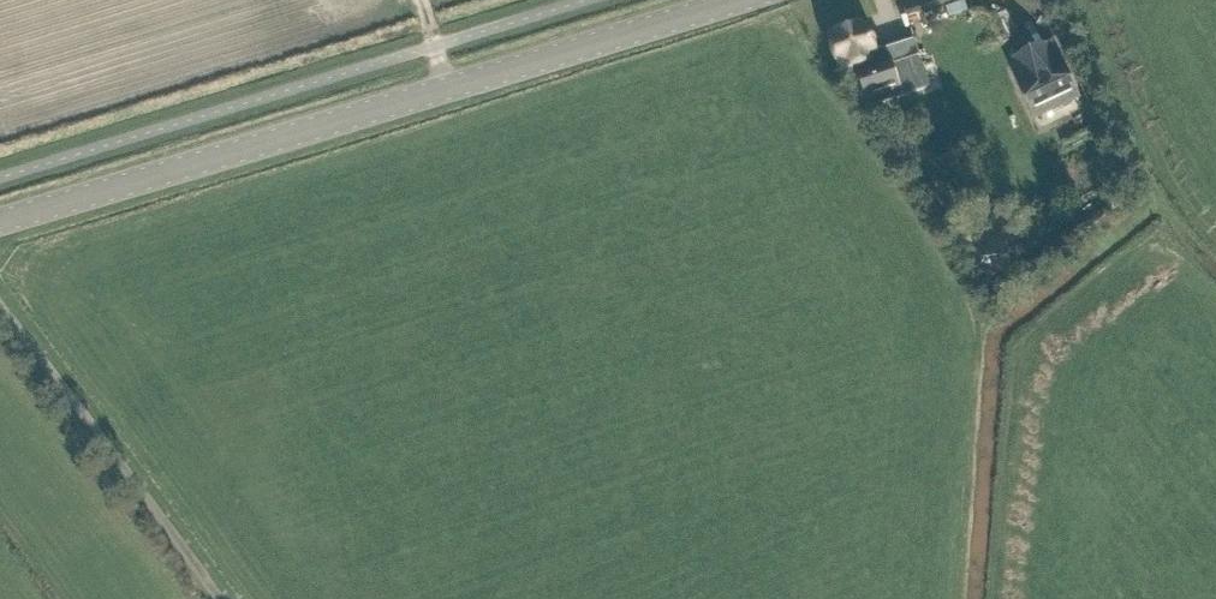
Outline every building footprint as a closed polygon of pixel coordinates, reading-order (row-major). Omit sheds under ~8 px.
[(863,23),(834,33),(839,50),(836,51),(837,54),(840,53),(846,70),(847,69),(849,77),(863,72),(872,99),(874,105),(928,87),(918,57),(921,56),(920,52),(891,61),(881,64),(876,48),(874,42),(876,42),(875,38),(873,39),(868,26),(864,27),(863,23)] [(1034,116),(1079,95),(1066,68),(1057,72),(1045,46),(1018,58),(1030,85),(1022,89),(1034,116)]
